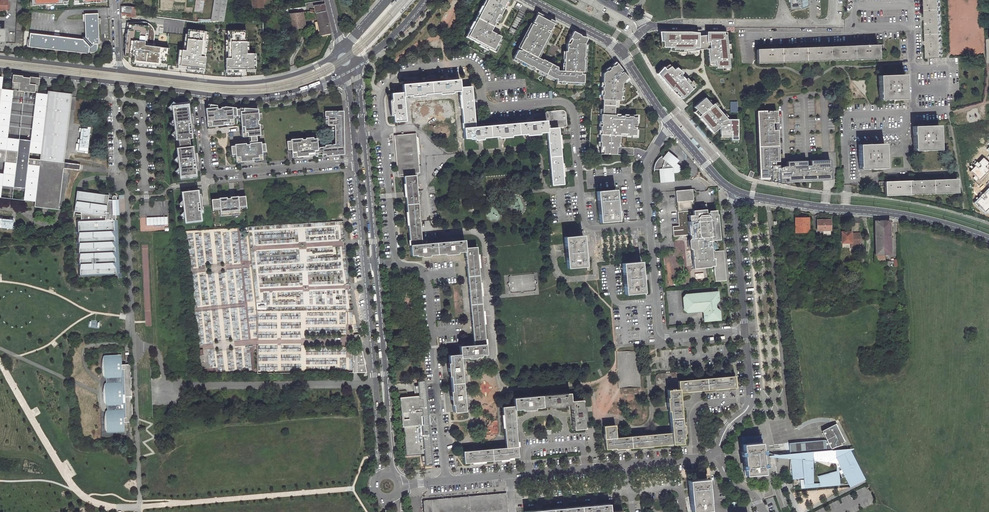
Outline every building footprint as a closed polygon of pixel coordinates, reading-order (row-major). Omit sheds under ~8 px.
[(6,2),(0,1),(0,10),(7,10),(7,9),(9,9),(10,0),(7,0),(6,2)] [(24,0),(17,0),(15,44),(22,44),(24,12),(24,0)] [(194,12),(202,13),(203,0),(196,0),(194,12)] [(211,19),(223,21),(226,0),(214,0),(211,19)] [(250,8),(261,8),(261,4),(261,0),(251,0),(250,8)] [(494,52),(498,44),(501,38),(491,32),(496,23),(495,22),(499,15),(501,16),(505,9),(504,8),(508,0),(486,0),(467,37),(494,52)] [(929,56),(943,55),(941,0),(927,0),(929,56)] [(312,5),(313,10),(314,12),(325,10),(323,3),(312,5)] [(135,15),(136,8),(127,7),(121,8),(122,14),(128,14),(128,15),(135,15)] [(304,12),(288,13),(289,29),(305,28),(304,12)] [(557,23),(538,13),(537,15),(538,16),(533,25),(520,49),(519,51),(518,51),(514,59),(532,68),(532,67),(534,68),(534,69),(535,70),(539,72),(554,80),(557,80),(557,83),(561,83),(564,83),(584,84),(584,81),(581,80),(581,79),(583,79),(585,45),(588,40),(574,33),(570,41),(572,42),(570,45),(567,45),(567,53),(565,53),(565,62),(563,62),(563,64),(562,64),(562,72),(562,74),(555,74),(556,72),(558,68),(543,61),(542,63),(540,62),(541,60),(539,59),(537,58),(550,34),(555,25),(556,26),(557,23)] [(95,47),(95,44),(98,44),(99,44),(98,14),(85,15),(85,37),(83,37),(82,40),(29,34),(28,48),(88,55),(89,53),(94,53),(95,53),(96,52),(97,51),(98,50),(98,49),(98,47),(96,47),(95,47)] [(148,23),(142,22),(127,22),(124,56),(132,57),(131,63),(161,65),(162,63),(168,64),(170,47),(153,45),(155,34),(154,31),(152,26),(148,23)] [(520,49),(533,25),(531,24),(518,48),(520,49)] [(245,30),(228,30),(228,36),(227,36),(227,39),(227,51),(227,58),(225,58),(225,72),(226,72),(241,72),(242,72),(242,69),(246,69),(254,68),(255,53),(248,53),(245,53),(245,41),(245,30)] [(180,48),(178,66),(184,67),(184,69),(203,71),(206,32),(188,31),(188,34),(186,48),(184,48),(180,48)] [(698,50),(698,36),(698,33),(694,32),(694,34),(689,33),(678,34),(678,32),(663,32),(663,41),(663,47),(669,47),(669,51),(687,54),(698,53),(698,50)] [(710,35),(706,35),(707,49),(708,64),(715,64),(716,69),(729,68),(725,32),(710,32),(710,35)] [(545,49),(552,35),(550,34),(537,58),(539,59),(543,53),(542,52),(544,49),(545,49)] [(706,35),(698,36),(698,50),(707,49),(706,35)] [(883,45),(757,50),(757,64),(879,60),(879,50),(884,50),(883,45)] [(513,60),(534,71),(535,70),(534,69),(534,68),(532,67),(532,68),(514,59),(513,60)] [(601,99),(603,99),(615,100),(620,100),(620,96),(621,96),(622,91),(621,91),(621,88),(622,88),(622,83),(625,81),(625,80),(627,78),(623,72),(620,74),(619,73),(622,71),(616,64),(614,66),(613,65),(610,68),(610,69),(607,71),(606,71),(603,73),(602,83),(603,83),(603,87),(602,86),(602,91),(603,91),(603,95),(602,95),(601,99)] [(660,77),(671,68),(670,66),(665,69),(664,67),(657,73),(660,77)] [(681,99),(688,94),(687,94),(694,88),(686,79),(685,80),(681,75),(682,74),(677,68),(673,70),(671,68),(660,77),(667,85),(679,97),(681,99)] [(538,73),(553,82),(554,80),(539,72),(538,73)] [(905,75),(879,76),(880,100),(906,99),(905,75)] [(31,79),(23,78),(23,77),(16,76),(15,84),(12,83),(11,91),(13,91),(23,93),(25,93),(26,93),(36,94),(38,94),(38,86),(36,86),(36,79),(31,78),(31,79)] [(667,85),(660,77),(666,85),(677,97),(680,99),(681,99),(679,97),(667,85)] [(460,90),(460,80),(403,85),(403,93),(392,94),(393,107),(391,107),(392,111),(393,111),(394,123),(406,122),(404,97),(416,96),(416,98),(420,97),(420,96),(444,94),(444,95),(448,95),(448,93),(460,92),(464,138),(474,138),(474,140),(478,140),(478,138),(503,137),(503,138),(506,137),(506,136),(531,134),(531,135),(535,135),(535,133),(547,132),(552,185),(563,184),(558,127),(565,127),(566,126),(566,125),(567,124),(566,112),(566,111),(565,110),(564,110),(563,109),(545,111),(546,120),(475,127),(472,89),(460,90)] [(13,91),(11,91),(1,90),(0,103),(0,150),(17,152),(19,140),(7,139),(13,91)] [(36,94),(31,142),(29,160),(39,161),(48,95),(38,94),(36,94)] [(5,163),(16,164),(14,176),(13,188),(25,189),(28,166),(39,167),(34,203),(34,208),(42,209),(42,205),(48,206),(47,210),(58,211),(63,170),(64,164),(72,98),(48,95),(39,161),(29,160),(31,142),(19,140),(17,152),(0,150),(0,162),(5,163)] [(704,98),(693,107),(695,110),(700,115),(697,117),(703,124),(709,131),(712,129),(713,131),(718,127),(720,127),(719,137),(731,137),(737,137),(737,120),(727,119),(713,104),(711,106),(704,98)] [(602,113),(602,114),(614,115),(615,106),(615,101),(615,100),(603,99),(602,109),(602,113)] [(190,178),(196,177),(192,145),(190,146),(189,138),(191,138),(188,101),(179,102),(179,105),(178,105),(173,101),(169,106),(172,108),(173,119),(171,121),(173,123),(174,130),(172,132),(175,135),(175,140),(178,139),(179,147),(176,147),(177,155),(175,157),(177,160),(178,166),(176,169),(179,171),(179,179),(185,178),(185,177),(190,177),(190,178)] [(209,108),(205,108),(207,126),(233,123),(233,118),(232,115),(236,115),(236,109),(235,107),(224,106),(224,107),(220,107),(220,108),(217,109),(216,105),(209,104),(209,108)] [(236,109),(236,115),(240,115),(240,118),(242,136),(248,136),(256,135),(259,135),(259,123),(257,124),(257,120),(258,120),(257,108),(239,108),(239,109),(236,109)] [(777,110),(757,111),(759,179),(770,179),(771,182),(780,183),(780,178),(788,178),(788,182),(830,179),(830,161),(787,162),(788,167),(779,167),(779,165),(775,165),(775,162),(779,161),(778,130),(773,130),(772,122),(777,122),(777,110)] [(343,111),(324,112),(324,126),(334,125),(335,144),(321,146),(321,154),(321,156),(344,155),(343,111)] [(600,142),(600,146),(603,146),(603,154),(616,154),(616,147),(618,147),(618,143),(619,143),(619,135),(619,133),(627,134),(627,135),(631,136),(631,135),(635,135),(636,127),(633,127),(633,125),(636,125),(636,117),(632,117),(632,116),(628,116),(628,117),(624,116),(624,115),(620,115),(620,116),(616,116),(616,115),(614,115),(602,114),(601,114),(600,122),(601,122),(601,126),(600,126),(600,130),(601,130),(601,134),(600,134),(599,142),(600,142)] [(938,125),(912,126),(913,151),(939,150),(938,125)] [(77,152),(87,153),(90,127),(79,126),(77,152)] [(291,157),(321,154),(321,146),(317,146),(316,138),(312,139),(312,137),(305,138),(305,139),(305,143),(301,143),(301,139),(301,138),(290,139),(290,140),(286,141),(287,149),(291,149),(291,157)] [(416,137),(396,139),(400,177),(403,177),(411,254),(420,253),(420,256),(424,256),(424,254),(449,252),(449,254),(452,254),(452,252),(465,251),(473,344),(459,346),(460,355),(448,356),(449,368),(448,369),(448,372),(449,372),(452,397),(450,397),(450,401),(452,400),(453,412),(465,411),(460,357),(472,356),(472,358),(476,358),(475,355),(485,354),(476,246),(465,247),(464,240),(422,243),(416,176),(417,176),(414,141),(418,140),(418,139),(416,137)] [(234,146),(230,146),(231,154),(235,154),(235,162),(262,159),(261,152),(265,151),(264,143),(260,143),(260,141),(256,142),(256,140),(249,141),(249,144),(245,145),(245,143),(234,144),(234,146)] [(884,143),(858,144),(859,169),(884,168),(884,143)] [(672,168),(676,163),(678,161),(667,152),(662,158),(672,168)] [(968,171),(979,182),(988,172),(988,161),(983,155),(968,171)] [(658,169),(672,168),(662,158),(660,157),(658,158),(657,160),(656,162),(654,165),(654,167),(654,169),(658,169)] [(0,199),(2,187),(13,188),(14,176),(3,175),(5,163),(0,162),(0,199)] [(28,166),(25,189),(24,202),(34,203),(39,167),(28,166)] [(672,168),(658,169),(660,182),(674,181),(673,173),(672,168)] [(956,178),(879,181),(879,186),(884,186),(885,195),(957,193),(956,178)] [(973,203),(984,214),(988,209),(988,189),(988,188),(973,203)] [(197,189),(181,191),(182,199),(180,201),(182,203),(183,210),(181,212),(183,214),(184,222),(190,222),(190,221),(194,221),(200,221),(197,189)] [(615,189),(596,191),(599,222),(618,220),(615,189)] [(81,212),(81,220),(76,221),(77,238),(78,276),(117,274),(115,199),(116,199),(116,196),(115,195),(115,194),(114,194),(113,194),(112,194),(112,195),(112,196),(112,199),(108,199),(108,194),(79,191),(76,190),(74,211),(81,212)] [(691,236),(694,270),(711,269),(711,267),(715,267),(716,283),(727,282),(724,252),(715,253),(715,251),(718,250),(718,245),(714,243),(714,241),(720,241),(718,216),(717,216),(716,211),(709,211),(709,214),(706,214),(706,210),(702,210),(695,211),(693,192),(692,191),(676,192),(679,227),(673,228),(674,238),(691,236)] [(218,199),(211,199),(212,208),(219,208),(219,210),(220,216),(239,214),(238,209),(246,209),(244,196),(237,197),(237,196),(230,197),(230,198),(226,198),(226,197),(218,198),(218,199)] [(168,217),(147,218),(147,226),(168,225),(168,217)] [(875,255),(875,263),(885,262),(885,255),(884,229),(882,229),(882,222),(882,219),(875,218),(876,255),(875,255)] [(13,219),(0,219),(0,228),(12,229),(13,219)] [(808,219),(795,219),(796,233),(808,232),(808,219)] [(829,221),(817,222),(817,231),(830,231),(829,221)] [(884,229),(885,255),(890,255),(890,221),(882,222),(882,229),(884,229)] [(850,233),(841,233),(842,247),(851,247),(851,250),(858,250),(858,247),(861,247),(861,238),(860,234),(851,235),(850,233)] [(583,235),(564,237),(566,268),(586,267),(583,235)] [(667,281),(675,281),(675,263),(671,263),(671,261),(667,261),(667,281)] [(640,262),(622,263),(624,295),(643,293),(640,262)] [(529,276),(529,277),(522,277),(522,290),(534,290),(534,276),(529,276)] [(686,312),(702,311),(703,312),(704,321),(720,320),(719,311),(715,308),(715,304),(718,300),(717,292),(685,294),(683,297),(684,309),(686,312)] [(366,373),(362,352),(358,348),(356,348),(356,349),(354,349),(354,354),(352,354),(352,373),(366,373)] [(132,368),(130,368),(130,363),(121,364),(120,354),(104,355),(103,355),(102,356),(101,366),(102,371),(103,376),(103,377),(105,378),(105,382),(104,383),(103,384),(102,390),(102,394),(103,400),(104,404),(105,405),(106,406),(107,410),(105,410),(105,412),(104,417),(103,420),(104,425),(105,431),(106,432),(109,432),(124,431),(124,422),(128,422),(128,432),(133,432),(132,417),(134,417),(134,408),(132,373),(132,368)] [(678,389),(677,381),(677,373),(676,373),(676,372),(675,372),(659,374),(658,374),(657,375),(656,376),(656,377),(657,391),(667,390),(678,389)] [(678,389),(678,393),(735,387),(734,376),(677,381),(678,389)] [(415,397),(400,399),(405,455),(423,453),(424,456),(421,457),(421,463),(424,462),(425,466),(432,465),(429,425),(422,425),(421,417),(428,416),(425,381),(417,382),(418,386),(414,387),(415,397)] [(678,389),(667,390),(669,406),(667,406),(667,409),(669,409),(671,432),(616,437),(615,425),(604,426),(606,449),(682,443),(681,438),(683,438),(682,433),(684,433),(683,425),(682,425),(681,411),(682,411),(681,405),(680,405),(678,393),(678,389)] [(505,448),(463,452),(464,463),(518,458),(514,410),(525,409),(526,410),(529,409),(529,408),(553,406),(554,407),(557,407),(557,406),(570,404),(572,429),(584,427),(583,415),(584,414),(584,411),(582,411),(581,398),(570,400),(569,393),(513,398),(513,407),(502,408),(505,448)] [(134,417),(152,416),(152,408),(134,408),(134,417)] [(816,462),(835,464),(838,471),(841,478),(844,476),(850,488),(865,480),(849,450),(834,451),(834,449),(842,446),(842,445),(846,443),(837,424),(822,431),(827,441),(826,441),(825,441),(789,443),(790,454),(798,454),(798,459),(790,458),(789,475),(792,475),(792,479),(803,478),(803,480),(800,480),(800,488),(834,486),(834,484),(836,483),(835,472),(817,477),(820,484),(813,484),(811,456),(816,462)] [(760,443),(742,444),(744,475),(763,474),(761,442),(760,443)] [(707,479),(688,480),(691,511),(709,510),(707,479)] [(424,503),(425,511),(505,511),(503,496),(424,503)] [(524,511),(622,511),(622,510),(610,511),(609,504),(601,505),(524,511)]
